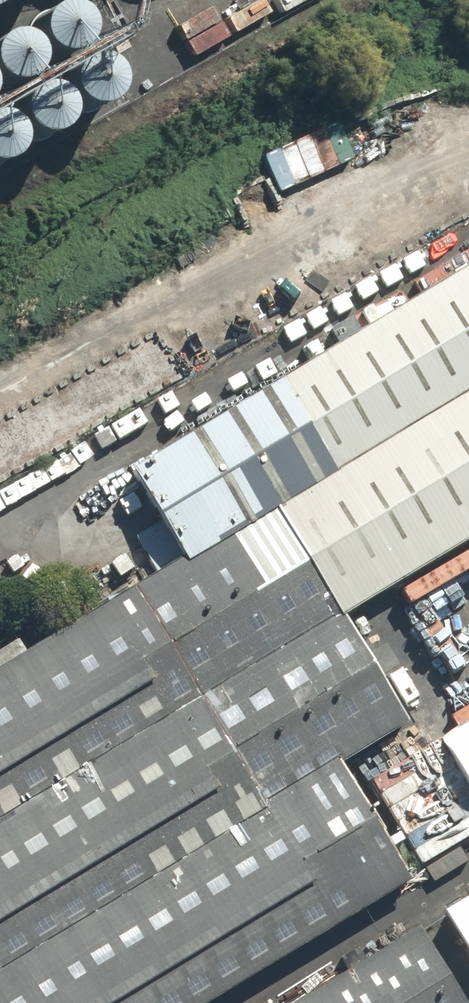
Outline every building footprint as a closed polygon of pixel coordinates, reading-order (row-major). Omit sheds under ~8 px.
[(22,62),(33,68),(46,68),(57,61),(63,49),(63,37),(56,26),(44,20),(31,20),(20,27),(14,38),(15,51),(22,62)] [(5,90),(11,79),(11,66),(4,55),(0,53),(0,94),(5,90)] [(50,114),(62,120),(75,120),(86,113),(92,101),(91,89),(84,78),(73,72),(60,72),(49,79),(43,90),(43,103),(50,114)] [(13,151),(26,151),(37,144),(43,132),(42,119),(36,108),(24,102),(11,103),(0,110),(0,143),(1,145),(13,151)] [(468,393),(468,264),(124,469),(181,564),(274,509),(468,393)] [(274,509),(339,619),(468,541),(468,393),(274,509)] [(0,672),(0,1002),(210,1002),(406,886),(335,769),(405,728),(339,619),(274,509),(181,564),(0,672)] [(434,912),(468,970),(468,892),(434,912)] [(412,929),(287,1002),(456,1002),(412,929)]
